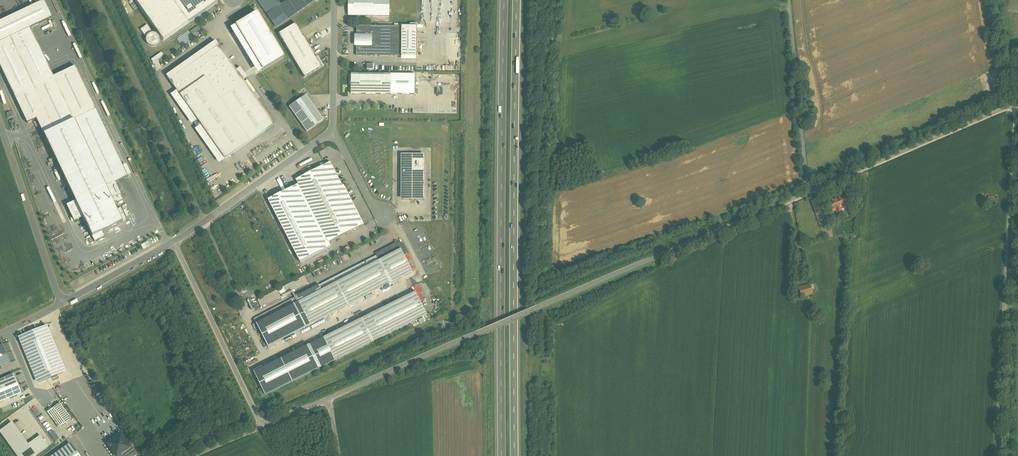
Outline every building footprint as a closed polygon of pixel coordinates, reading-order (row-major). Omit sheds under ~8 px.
[(164,43),(219,5),(215,0),(134,0),(164,43)] [(276,28),(315,0),(290,0),(280,6),(276,0),(257,0),(276,28)] [(349,16),(389,17),(390,0),(349,0),(349,16)] [(36,120),(75,203),(66,207),(73,222),(81,218),(90,237),(127,220),(121,209),(115,212),(110,200),(118,196),(112,183),(125,177),(74,68),(53,78),(29,28),(51,18),(43,2),(0,23),(0,66),(27,124),(36,120)] [(140,30),(151,48),(160,43),(148,24),(140,30)] [(296,24),(278,35),(304,78),(322,67),(296,24)] [(193,36),(200,30),(198,26),(190,32),(193,36)] [(402,27),(357,26),(357,36),(355,39),(355,41),(355,44),(357,46),(357,56),(402,57),(402,27)] [(402,27),(402,57),(402,60),(416,61),(417,27),(402,27)] [(236,71),(215,41),(166,76),(225,160),(274,125),(243,81),(247,78),(240,68),(236,71)] [(158,53),(150,56),(152,62),(164,57),(162,52),(158,54),(158,53)] [(416,74),(351,74),(351,94),(416,94),(416,74)] [(322,120),(305,96),(288,107),(306,132),(322,120)] [(424,156),(402,156),(402,199),(423,199),(424,156)] [(331,163),(296,180),(298,184),(329,243),(364,225),(344,186),(343,186),(331,163)] [(329,243),(298,184),(267,200),(299,262),(330,246),(329,243)] [(847,195),(837,199),(840,208),(851,204),(847,195)] [(814,201),(811,202),(818,218),(825,215),(823,212),(824,211),(819,199),(814,201)] [(837,199),(829,203),(833,212),(836,210),(837,213),(841,211),(840,208),(837,199)] [(377,256),(297,298),(311,325),(413,273),(404,255),(407,253),(405,248),(403,245),(398,244),(398,242),(395,241),(395,246),(376,255),(377,256)] [(258,301),(261,307),(308,283),(304,276),(258,301)] [(812,291),(809,280),(798,284),(801,294),(812,291)] [(416,293),(324,338),(336,361),(428,315),(416,293)] [(311,325),(297,298),(254,319),(269,347),(311,325)] [(65,372),(46,326),(19,337),(38,383),(65,372)] [(336,361),(324,338),(254,373),(266,396),(336,361)] [(0,346),(0,366),(9,363),(2,345),(0,346)] [(0,382),(0,402),(19,394),(12,377),(0,382)] [(59,404),(47,413),(59,429),(71,420),(59,404)] [(9,425),(7,421),(0,425),(0,429),(9,425)] [(0,432),(0,435),(15,455),(36,455),(28,446),(12,423),(0,432)] [(54,431),(49,434),(54,441),(59,438),(54,431)] [(121,433),(106,444),(114,455),(119,455),(131,448),(121,433)] [(28,446),(36,455),(37,455),(48,448),(40,437),(28,446)] [(71,443),(52,455),(80,455),(71,443)]
